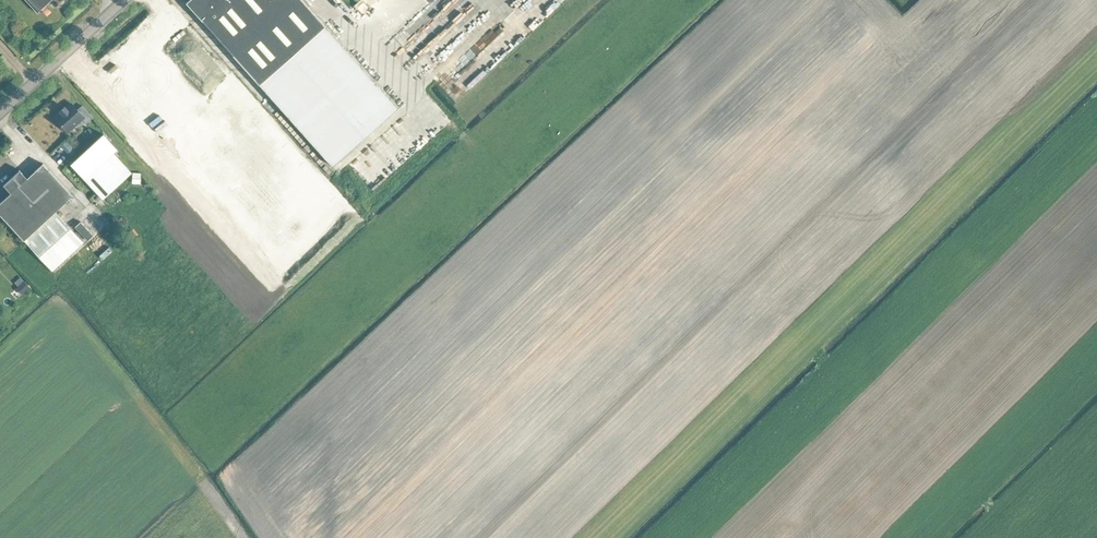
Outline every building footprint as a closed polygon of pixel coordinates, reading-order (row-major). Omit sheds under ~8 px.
[(50,0),(26,0),(37,12),(50,0)] [(186,2),(330,163),(396,104),(303,0),(188,0),(186,2)] [(218,168),(267,124),(241,95),(192,139),(218,168)] [(71,103),(66,107),(64,106),(60,111),(61,112),(55,117),(61,124),(61,125),(63,128),(65,128),(68,132),(84,117),(71,103)] [(103,198),(131,172),(113,152),(117,148),(103,133),(70,163),(103,198)] [(67,152),(74,146),(68,139),(61,145),(67,152)] [(43,163),(27,177),(20,169),(4,184),(11,192),(1,201),(0,200),(0,214),(24,240),(52,269),(83,241),(55,211),(73,195),(43,163)] [(141,184),(141,173),(132,173),(132,183),(141,184)] [(138,233),(133,228),(125,234),(130,240),(138,233)] [(31,288),(25,281),(17,288),(23,295),(31,288)]
